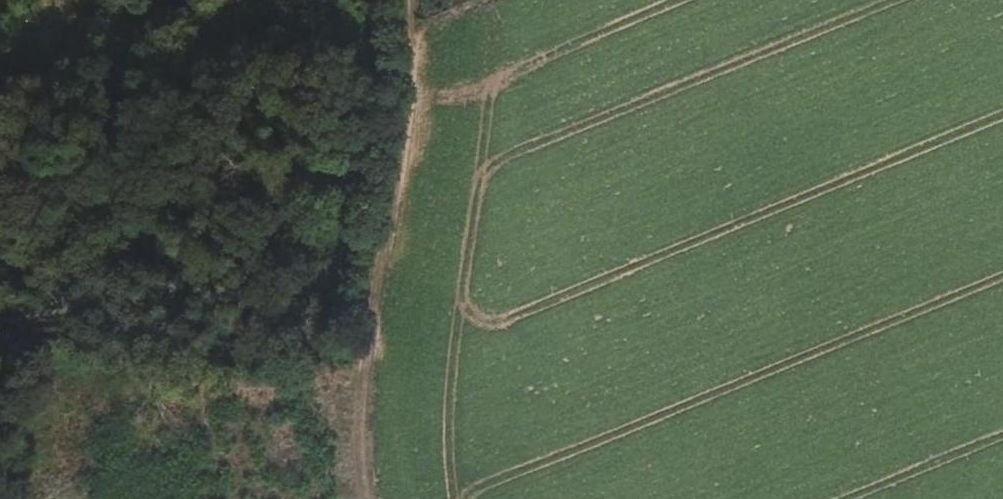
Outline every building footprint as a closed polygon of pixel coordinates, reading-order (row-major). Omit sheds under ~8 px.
[(72,36),(77,40),(107,0),(79,0),(59,27),(65,32),(54,48),(60,52),(72,36)]
